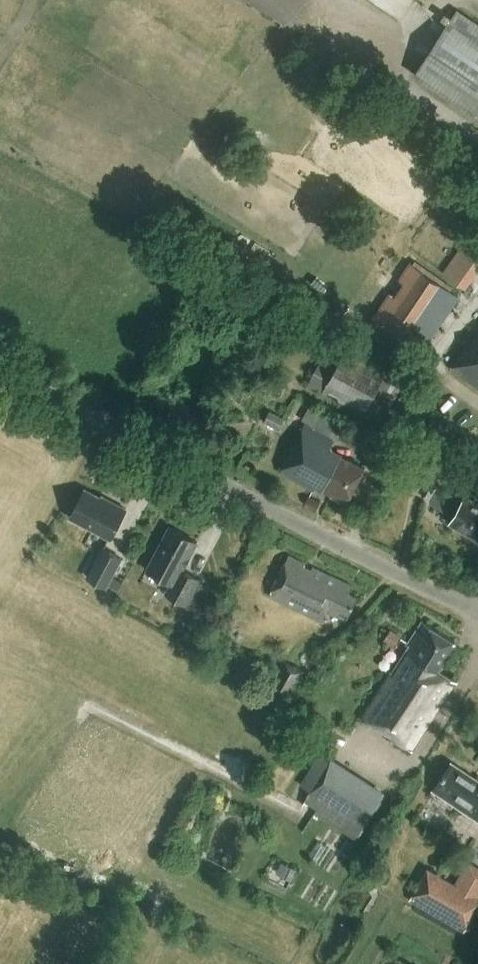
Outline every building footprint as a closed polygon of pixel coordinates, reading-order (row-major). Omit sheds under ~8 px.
[(457,8),(414,73),(477,115),(477,23),(457,8)] [(467,227),(477,235),(477,212),(467,227)] [(477,270),(477,249),(460,240),(442,274),(469,287),(477,270)] [(410,262),(398,279),(403,283),(394,296),(389,292),(370,319),(400,340),(407,329),(426,342),(458,295),(410,262)] [(451,367),(477,388),(477,332),(451,367)] [(346,345),(337,361),(324,354),(308,383),(363,413),(367,405),(385,414),(402,381),(385,372),(387,367),(346,345)] [(284,416),(269,409),(263,421),(278,428),(284,416)] [(305,422),(302,427),(279,471),(313,489),(314,486),(345,502),(363,468),(330,450),(336,439),(305,422)] [(464,495),(456,491),(454,495),(438,486),(428,503),(452,517),(448,523),(477,540),(477,503),(464,495)] [(110,539),(126,509),(108,500),(108,501),(85,489),(70,517),(110,539)] [(320,501),(308,495),(304,503),(316,509),(320,501)] [(187,604),(200,580),(182,570),(197,542),(169,527),(146,569),(171,583),(166,593),(187,604)] [(122,580),(112,576),(121,558),(102,548),(87,576),(106,586),(107,584),(118,589),(122,580)] [(350,614),(358,596),(350,592),(353,585),(313,567),(312,570),(304,567),(306,563),(289,555),(270,596),(322,620),(327,612),(338,617),(342,610),(350,614)] [(413,752),(456,684),(437,671),(455,643),(421,621),(360,718),(413,752)] [(384,640),(395,646),(401,635),(391,629),(384,640)] [(290,698),(305,671),(284,658),(267,686),(290,698)] [(383,795),(330,761),(305,800),(317,808),(314,812),(355,839),(383,795)] [(451,762),(432,791),(477,821),(477,779),(451,762)] [(291,878),(296,868),(283,862),(278,872),(291,878)] [(467,864),(455,884),(427,868),(409,897),(463,929),(477,903),(477,897),(476,896),(477,893),(477,871),(467,864)]
